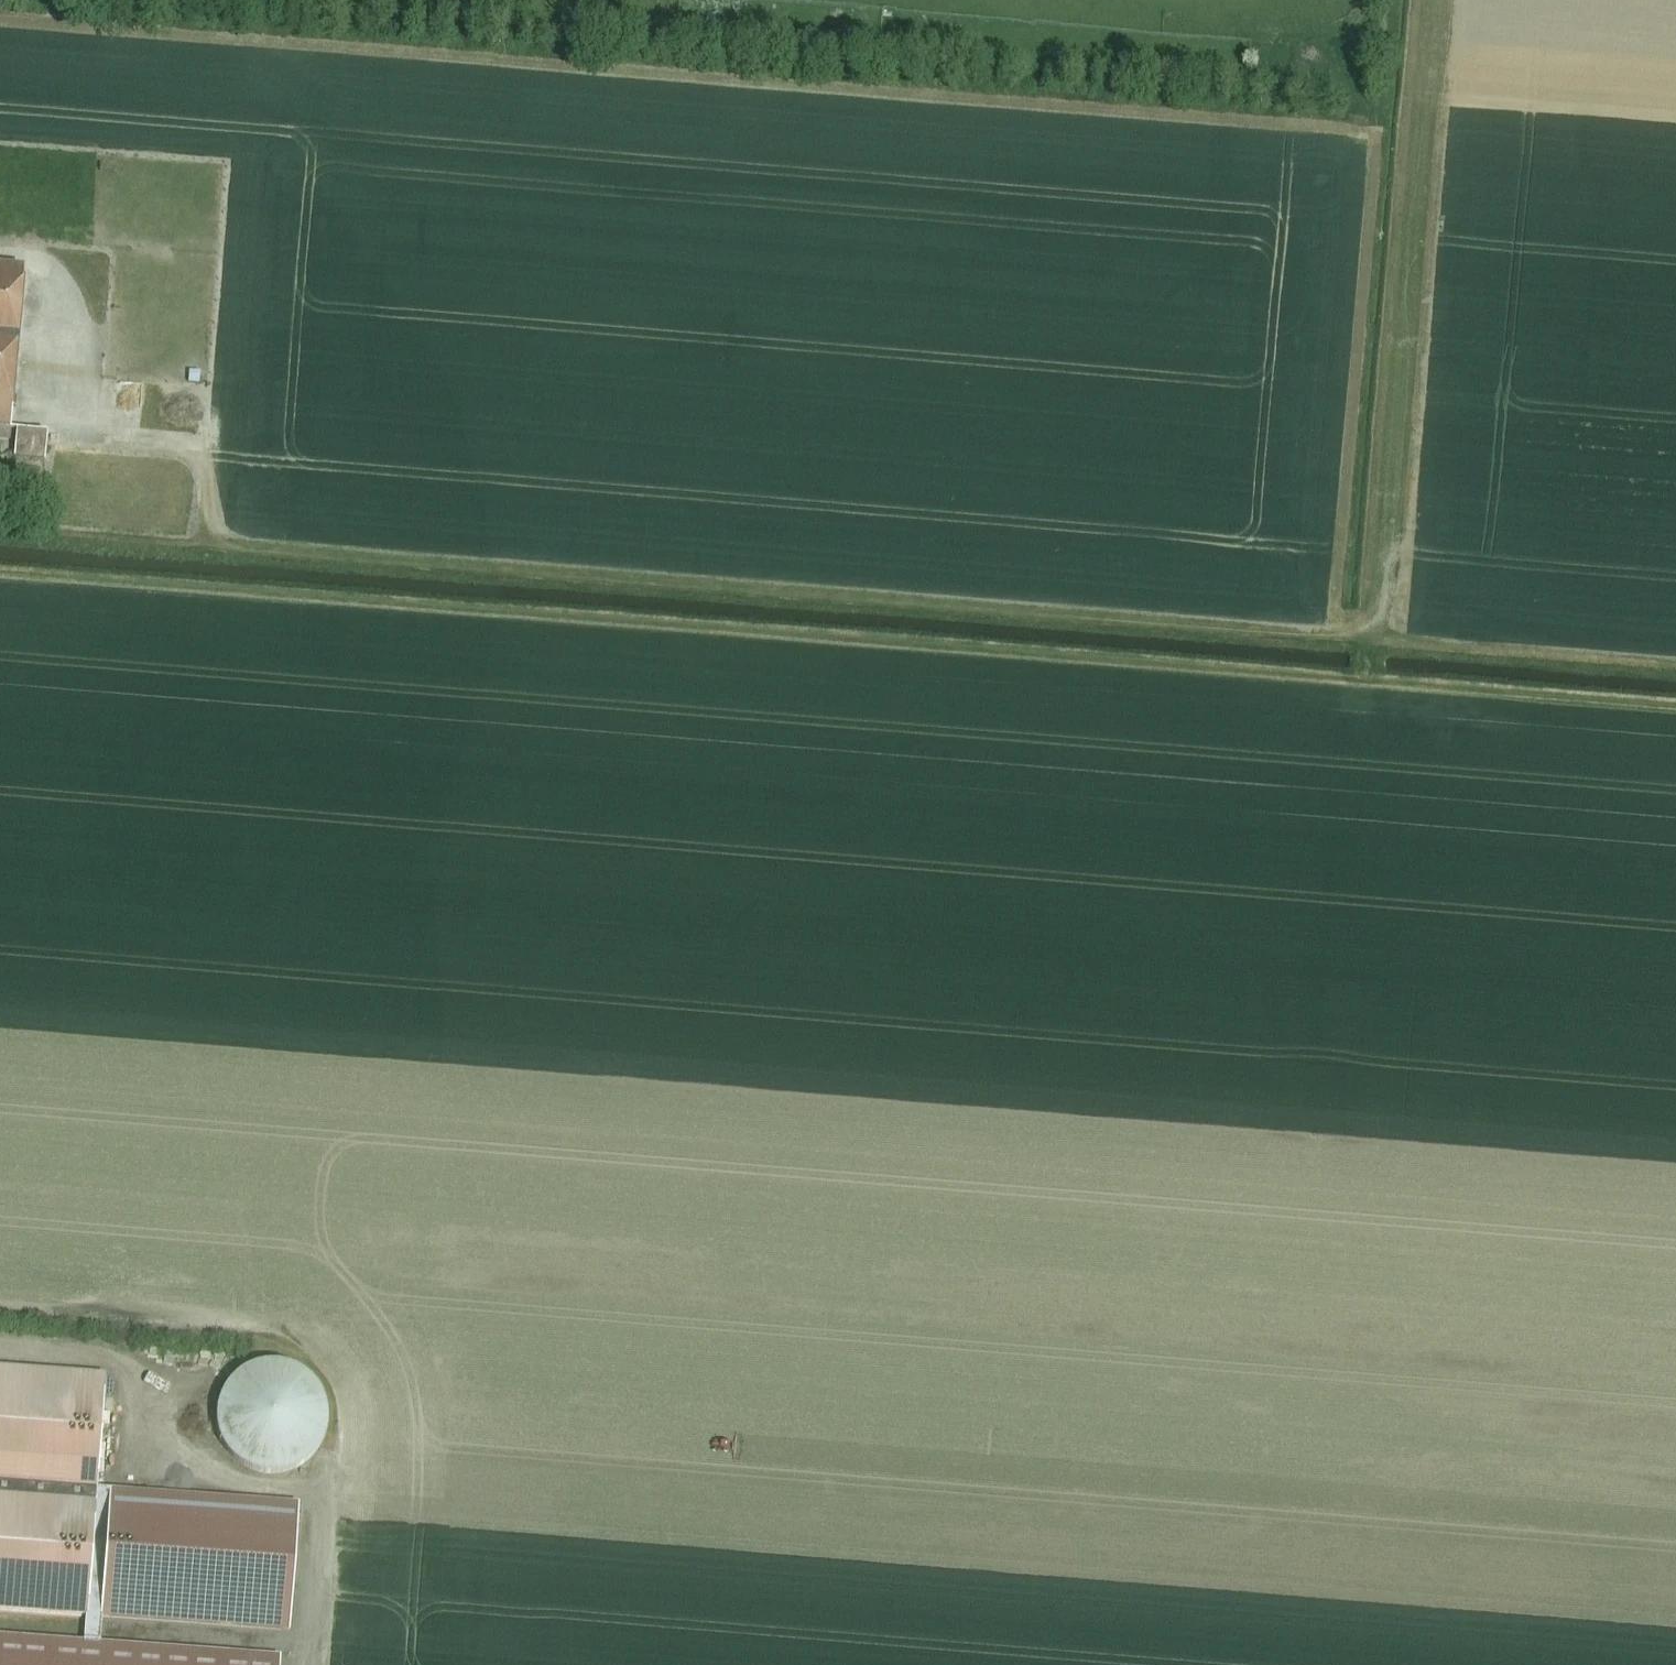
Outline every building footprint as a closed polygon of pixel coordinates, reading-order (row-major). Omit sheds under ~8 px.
[(23,269),(0,267),(0,432),(8,433),(23,269)] [(48,434),(18,431),(14,458),(44,461),(48,434)] [(327,1432),(328,1420),(327,1407),(322,1393),(314,1381),(301,1371),(287,1365),(271,1363),(257,1365),(246,1370),(235,1377),(226,1388),(219,1402),(217,1417),(219,1433),(225,1447),(234,1458),(244,1466),(255,1472),(269,1474),(285,1473),(299,1467),(312,1458),(321,1445),(327,1432)] [(0,1372),(0,1614),(88,1621),(107,1380),(0,1372)] [(282,1663),(101,1648),(103,1618),(113,1492),(99,1491),(87,1647),(0,1640),(0,1664),(282,1664),(282,1663)] [(113,1492),(103,1618),(290,1633),(300,1507),(113,1492)]
